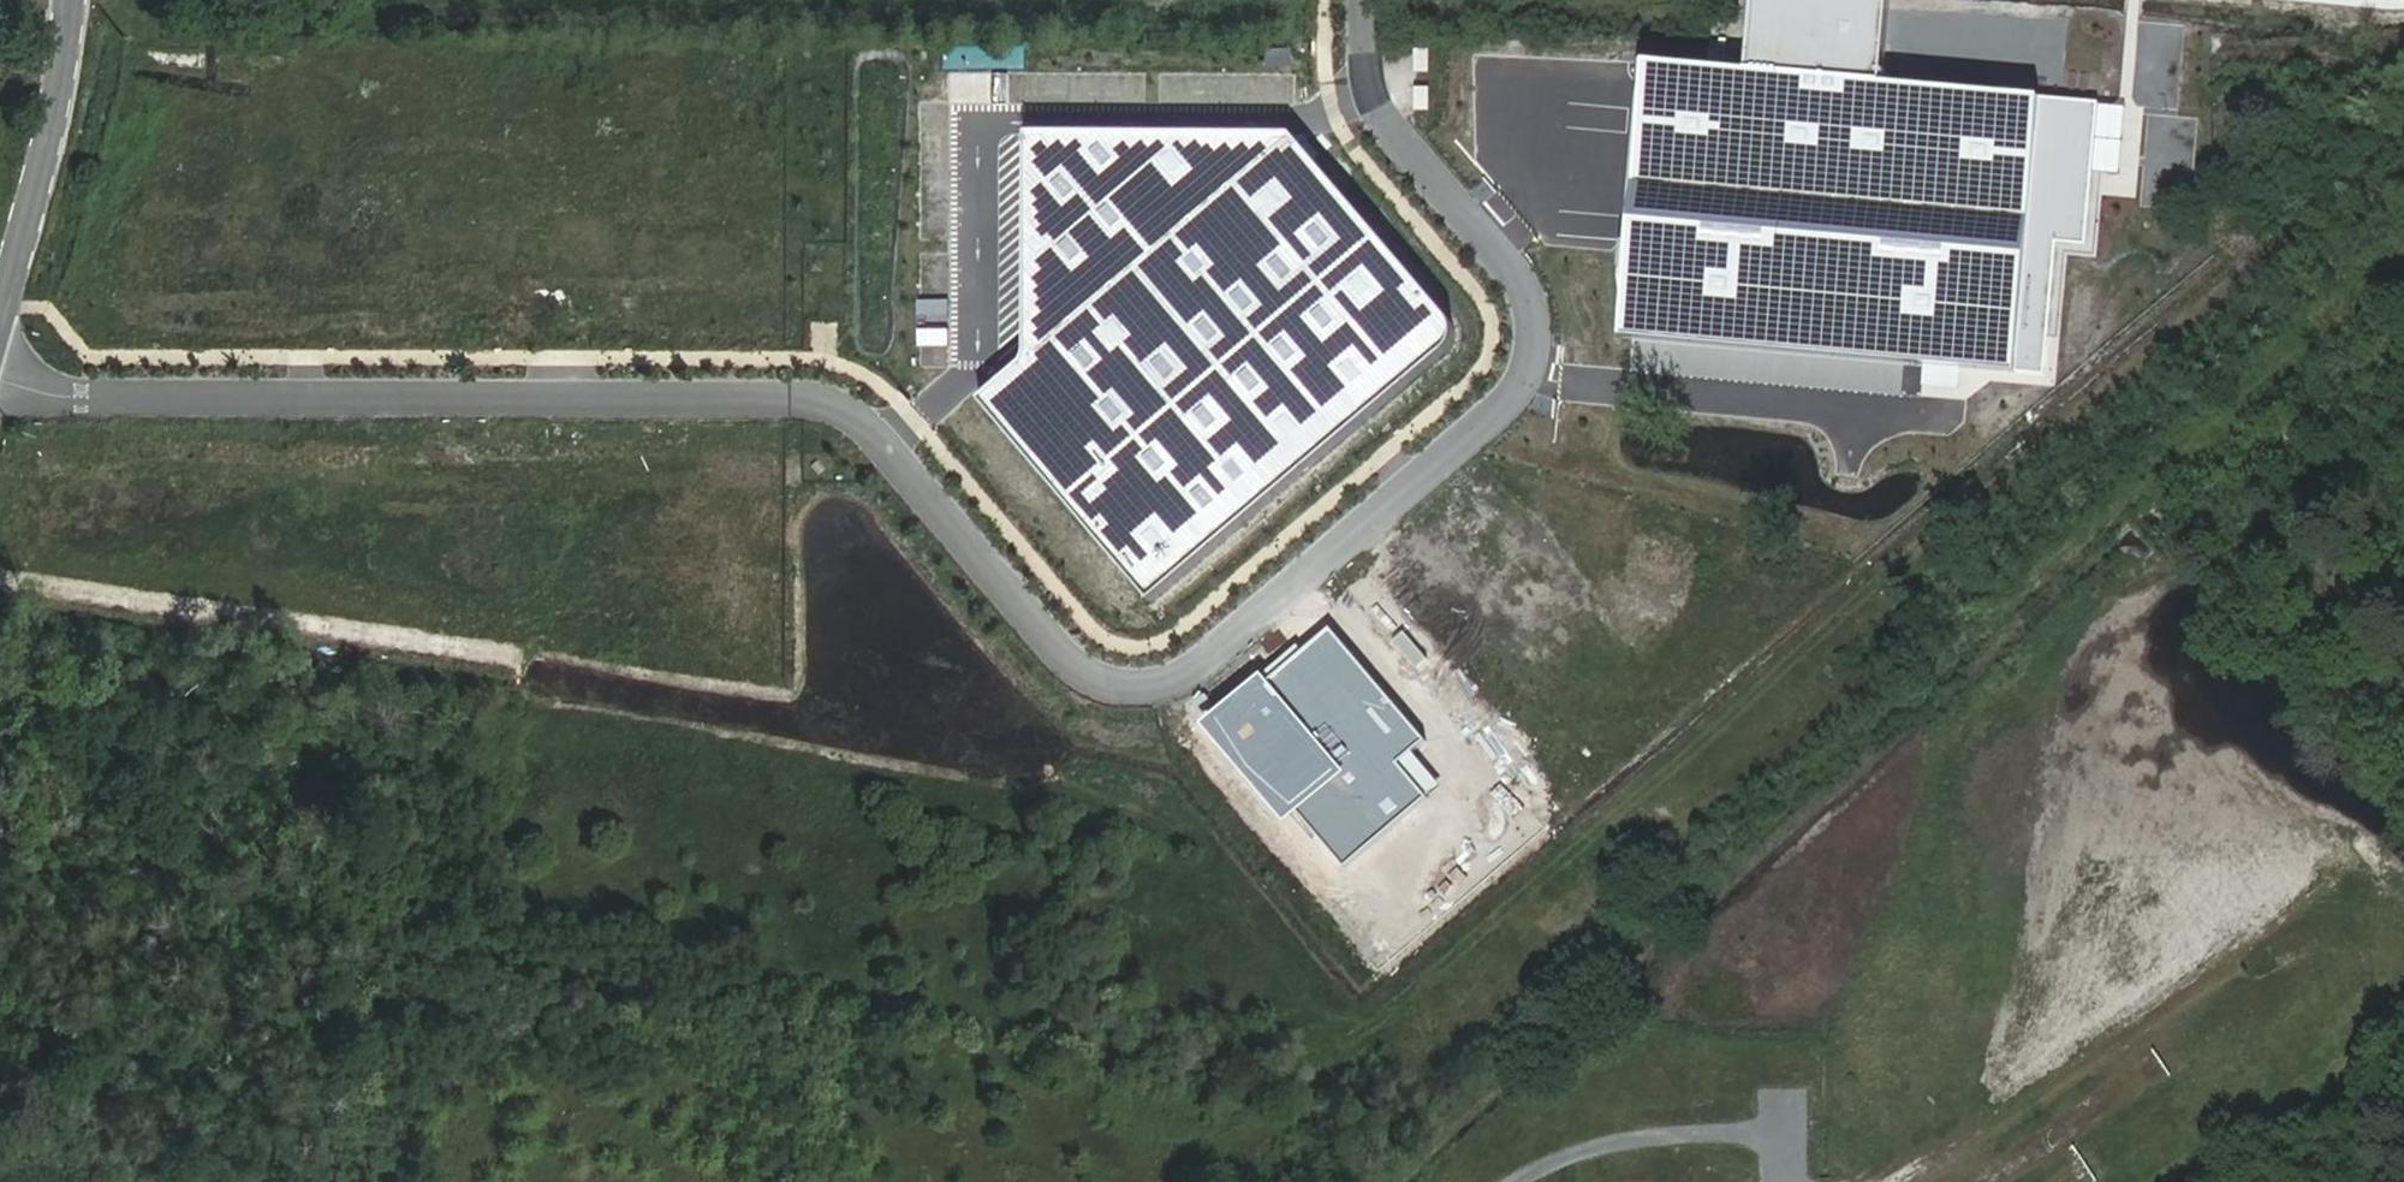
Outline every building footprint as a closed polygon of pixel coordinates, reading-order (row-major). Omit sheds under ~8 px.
[(2098,108),(1651,69),(1628,335),(2047,371),(2058,246),(2086,249),(2098,108)] [(1304,141),(1038,141),(1038,374),(996,409),(1167,609),(1462,358),(1465,344),(1463,330),(1304,141)] [(1331,630),(1267,684),(1260,677),(1203,727),(1286,823),(1300,811),(1346,866),(1440,788),(1409,752),(1424,740),(1331,630)]
